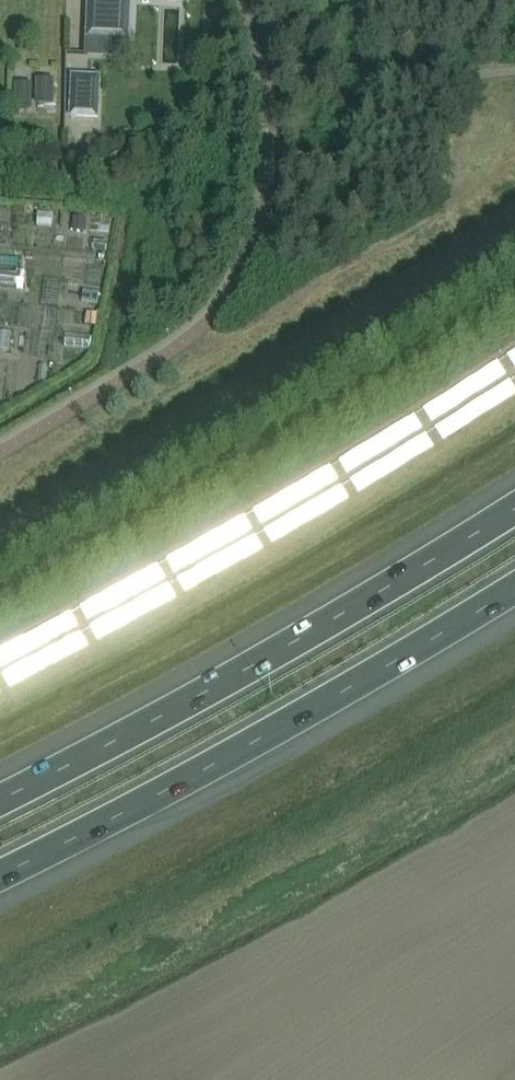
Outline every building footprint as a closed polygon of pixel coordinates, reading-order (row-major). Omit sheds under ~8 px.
[(88,36),(126,38),(128,0),(89,0),(88,36)] [(46,96),(67,97),(68,71),(49,70),(49,76),(31,75),(30,100),(45,100),(46,96)] [(69,116),(97,117),(99,75),(71,74),(69,116)] [(74,219),(74,232),(85,232),(86,219),(74,219)] [(41,280),(42,266),(11,264),(10,278),(41,280)] [(12,325),(11,344),(39,345),(40,326),(12,325)]
